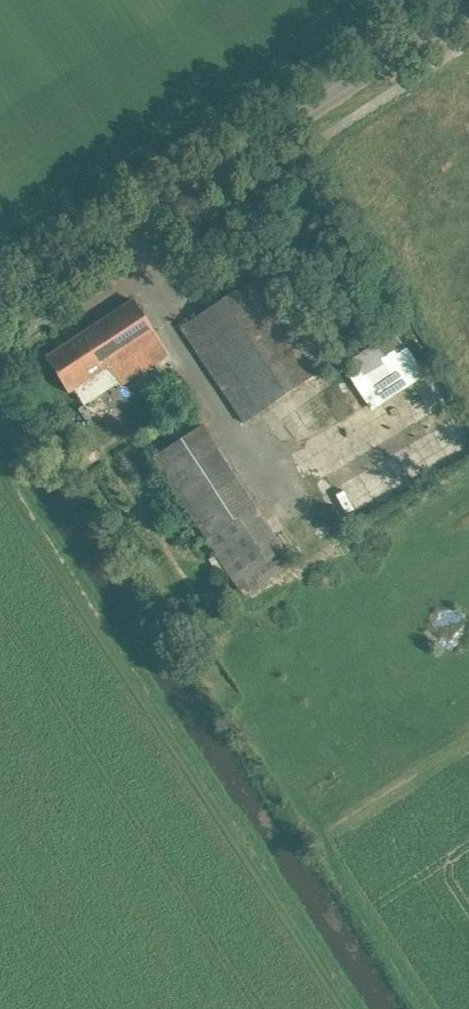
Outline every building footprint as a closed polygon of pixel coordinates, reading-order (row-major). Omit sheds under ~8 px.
[(315,375),(253,281),(181,328),(244,422),(315,375)] [(133,300),(45,357),(69,394),(75,390),(84,405),(99,395),(90,380),(108,368),(118,383),(119,385),(168,353),(144,317),(133,300)] [(347,361),(369,395),(418,363),(396,330),(347,361)] [(152,460),(243,596),(295,562),(205,425),(152,460)]
